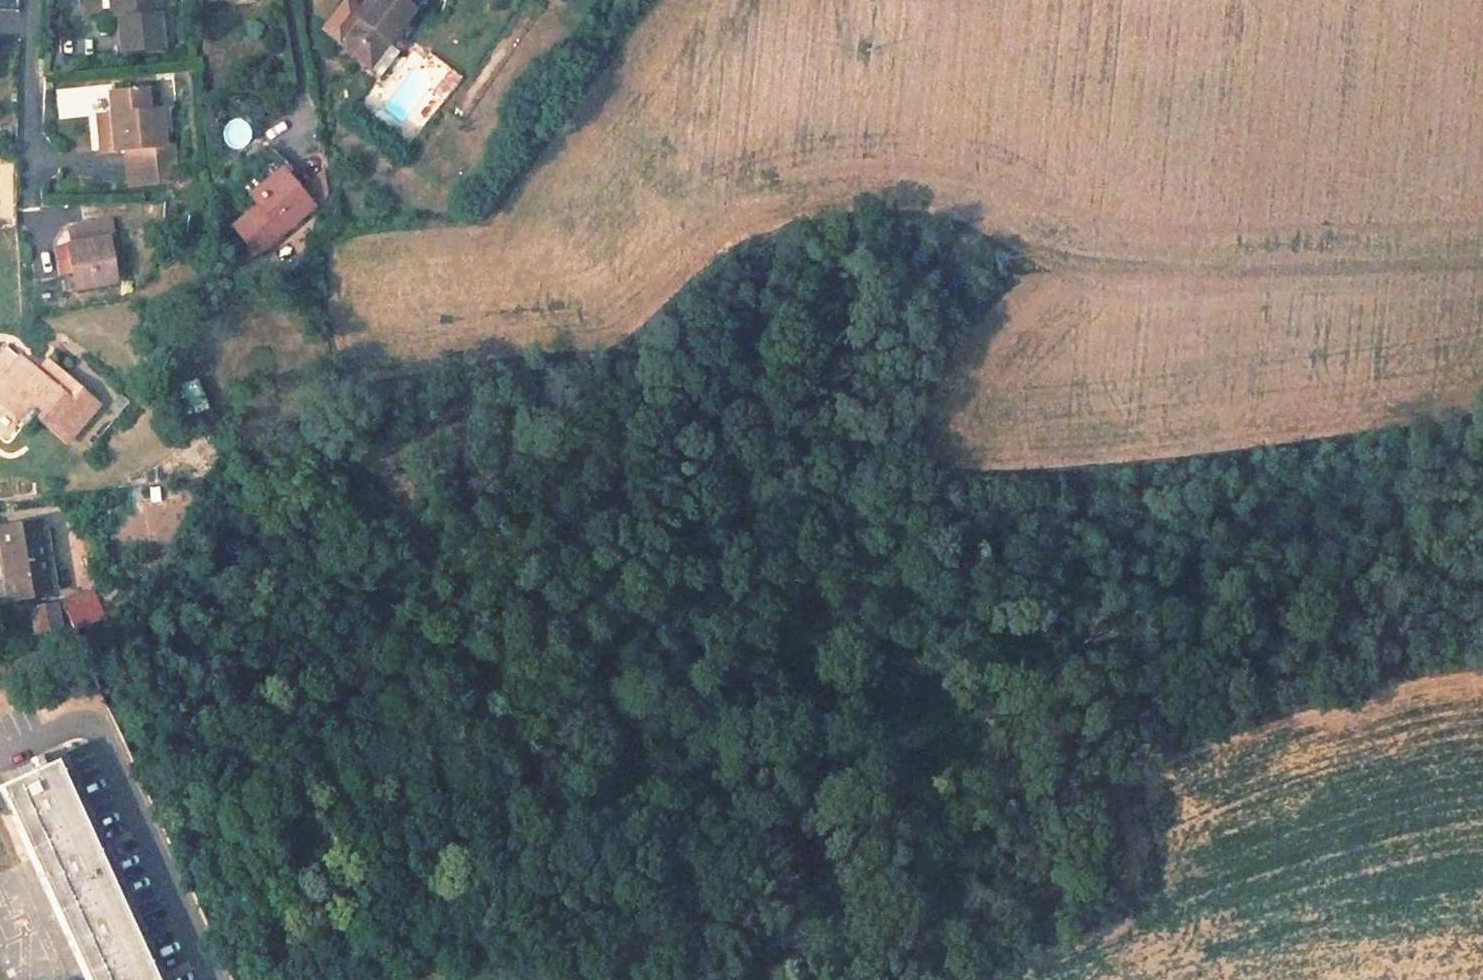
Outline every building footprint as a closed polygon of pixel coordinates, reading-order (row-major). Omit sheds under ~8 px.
[(119,48),(160,45),(156,0),(116,0),(119,48)] [(339,37),(373,62),(419,8),(409,0),(370,0),(339,37)] [(96,132),(98,155),(122,152),(126,189),(167,184),(165,166),(171,166),(169,147),(159,148),(155,113),(143,114),(141,92),(107,96),(109,118),(111,130),(96,132)] [(155,113),(154,92),(141,92),(143,114),(155,113)] [(109,118),(95,119),(96,132),(111,130),(109,118)] [(256,252),(314,208),(303,192),(291,176),(261,198),(265,202),(234,225),(256,252)] [(314,208),(325,200),(320,180),(303,192),(314,208)] [(109,241),(106,226),(94,228),(97,244),(105,242),(109,241)] [(66,234),(73,270),(71,275),(74,292),(113,284),(105,242),(97,244),(94,228),(66,234)] [(54,253),(58,276),(71,275),(73,270),(69,251),(54,253)] [(0,363),(0,389),(8,396),(0,405),(0,406),(25,428),(34,419),(59,438),(66,444),(73,436),(98,407),(54,369),(43,381),(36,375),(10,353),(0,363)] [(43,381),(54,369),(47,363),(36,375),(43,381)] [(8,396),(0,389),(0,405),(8,396)] [(42,520),(0,527),(0,549),(7,599),(53,592),(42,520)] [(93,594),(63,607),(72,629),(102,615),(93,594)] [(24,604),(27,633),(58,631),(56,601),(24,604)] [(0,780),(0,825),(71,979),(145,979),(44,760),(0,780)]
